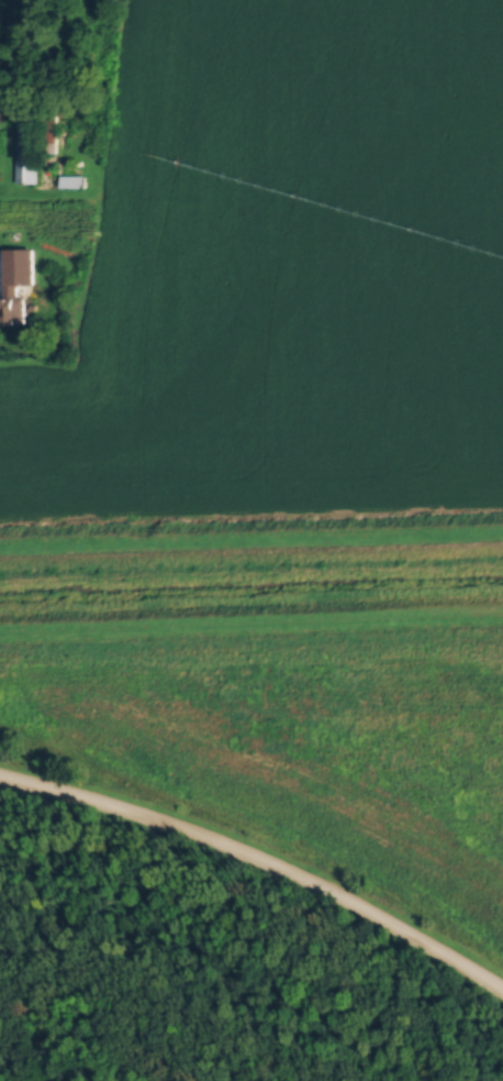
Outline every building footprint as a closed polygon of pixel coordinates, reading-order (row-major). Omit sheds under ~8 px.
[(13,181),(35,181),(35,110),(13,110),(13,181)] [(54,150),(54,111),(43,111),(43,150),(54,150)] [(22,322),(22,296),(0,296),(0,322),(22,322)] [(434,1071),(412,1075),(414,1080),(436,1080),(434,1071)]
